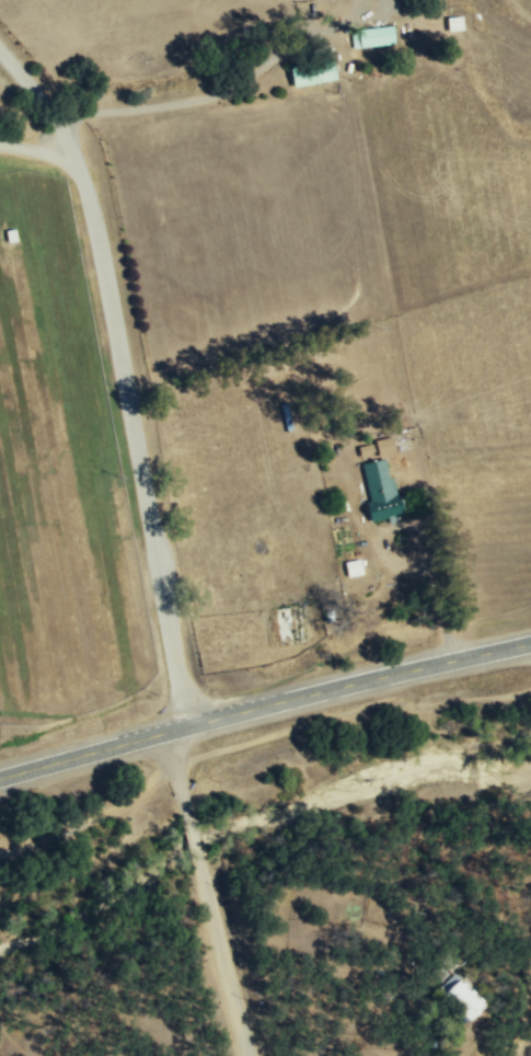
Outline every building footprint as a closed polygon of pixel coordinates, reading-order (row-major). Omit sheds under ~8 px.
[(448,30),(463,29),(462,16),(447,17),(448,30)] [(350,31),(352,49),(395,43),(393,25),(350,31)] [(292,85),(336,81),(334,66),(312,68),(311,63),(290,66),(292,85)] [(379,456),(396,452),(392,436),(375,441),(379,456)] [(374,455),(373,444),(358,446),(359,456),(374,455)] [(371,522),(395,518),(394,515),(398,514),(389,458),(361,463),(371,522)] [(345,561),(347,577),(363,574),(360,559),(345,561)] [(437,990),(471,1020),(486,1003),(452,973),(437,990)]
